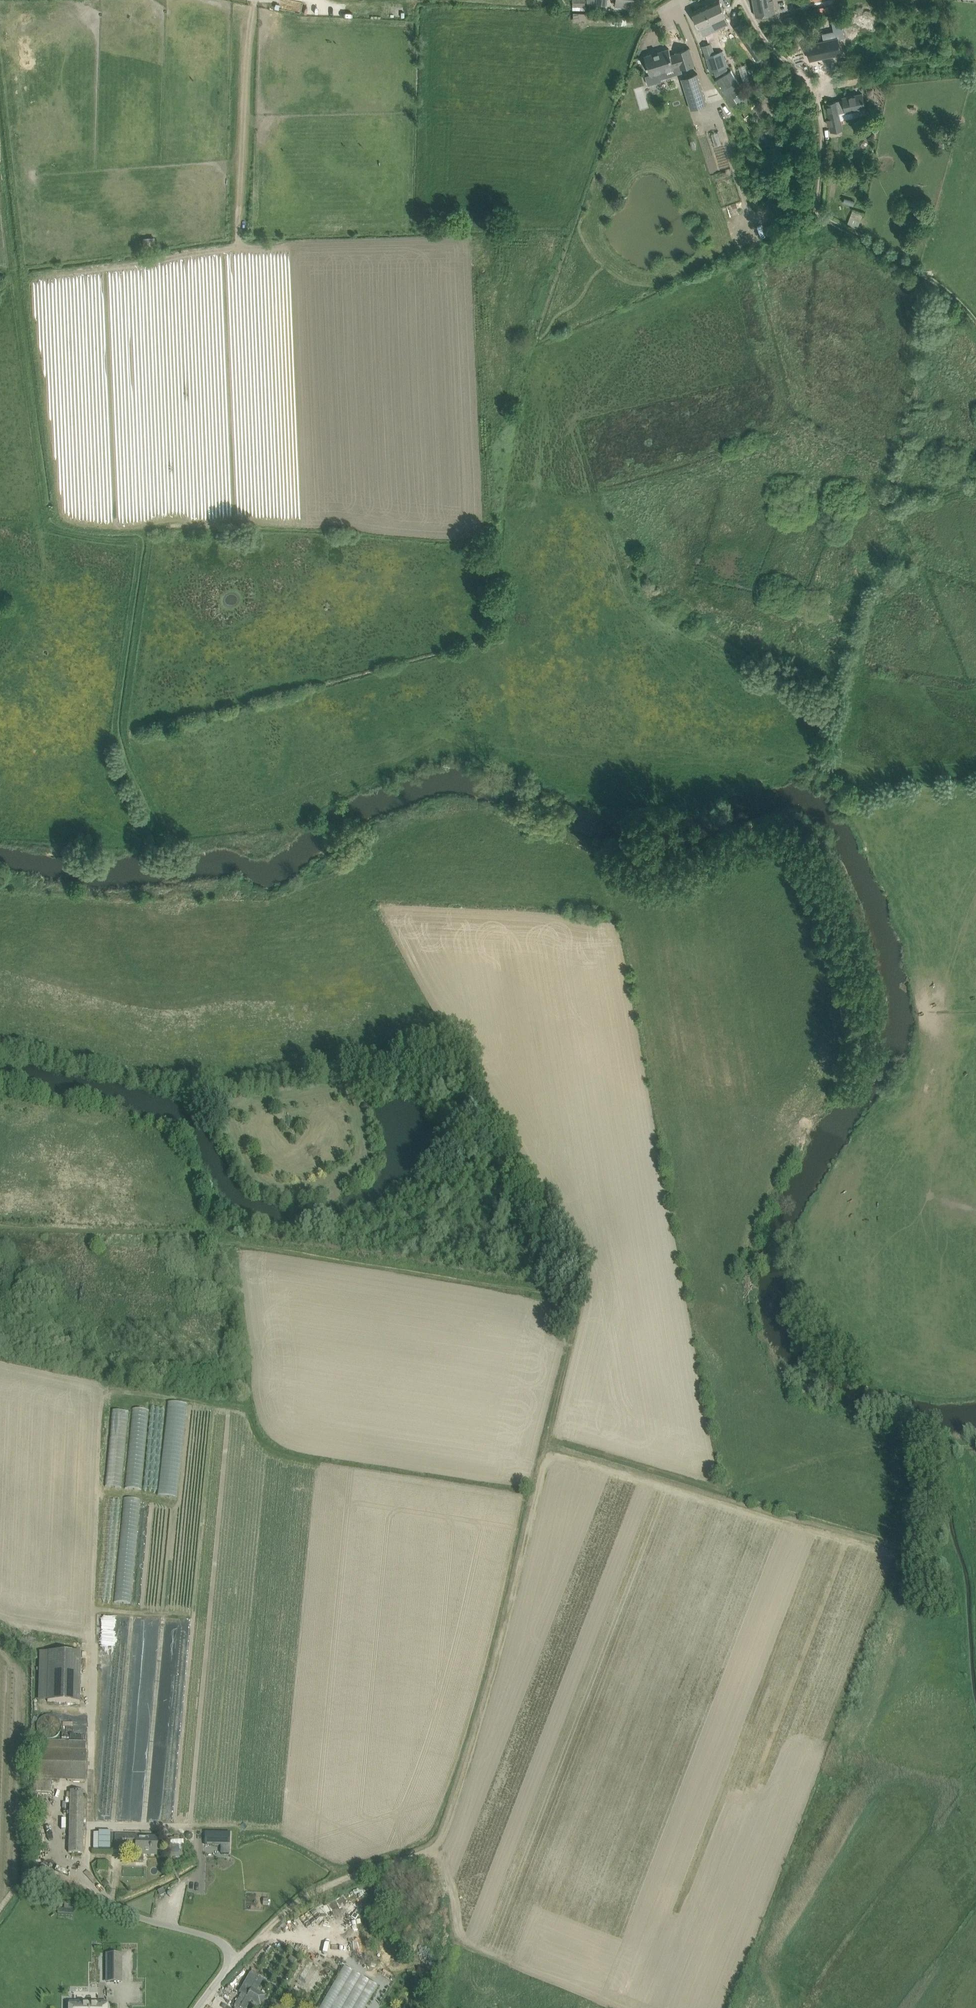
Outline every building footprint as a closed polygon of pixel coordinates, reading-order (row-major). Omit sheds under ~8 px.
[(572,8),(572,10),(585,9),(584,2),(584,0),(572,0),(572,8)] [(692,12),(703,35),(728,23),(725,16),(727,15),(720,0),(718,0),(692,12)] [(766,14),(776,12),(773,0),(753,0),(756,16),(766,14)] [(824,40),(807,44),(810,59),(835,54),(832,39),(838,38),(845,37),(841,20),(832,22),(834,31),(822,33),(824,40)] [(747,32),(741,37),(750,50),(756,45),(747,32)] [(682,69),(695,65),(689,47),(676,51),(676,53),(671,55),(669,48),(644,56),(650,74),(645,76),(648,85),(662,81),(662,79),(659,72),(681,65),(682,69)] [(710,71),(727,66),(722,50),(715,53),(705,56),(710,71)] [(691,109),(707,104),(697,73),(681,78),(691,109)] [(865,107),(864,103),(862,93),(843,97),(843,100),(842,100),(829,103),(827,103),(829,113),(832,131),(842,129),(839,113),(846,111),(852,110),(853,117),(865,115),(864,108),(865,107)] [(860,221),(863,215),(852,211),(850,218),(847,224),(857,229),(860,221)] [(131,1407),(125,1488),(143,1490),(149,1409),(131,1407)] [(124,1487),(129,1410),(112,1409),(108,1486),(124,1487)] [(114,1602),(132,1603),(140,1498),(122,1497),(114,1602)] [(47,1701),(80,1702),(81,1653),(48,1652),(47,1701)] [(85,1781),(85,1751),(35,1750),(35,1780),(52,1780),(85,1781)] [(83,1853),(83,1843),(84,1791),(70,1791),(69,1853),(83,1853)] [(99,1831),(98,1849),(110,1849),(111,1831),(99,1831)] [(205,1831),(205,1846),(221,1846),(220,1854),(229,1854),(230,1832),(205,1831)] [(116,1841),(116,1851),(129,1851),(129,1848),(136,1849),(136,1856),(144,1856),(144,1854),(147,1854),(147,1856),(158,1856),(159,1845),(159,1838),(137,1837),(137,1835),(116,1835),(116,1841)] [(104,1888),(109,1884),(105,1879),(100,1883),(104,1888)] [(312,2002),(331,1970),(311,1958),(293,1990),(312,2002)] [(378,1987),(344,1967),(320,2007),(365,2007),(378,1987)] [(107,1968),(107,1982),(121,1982),(121,1968),(107,1968)] [(250,1972),(239,1992),(241,1993),(246,1996),(252,1987),(258,1977),(250,1972)]
